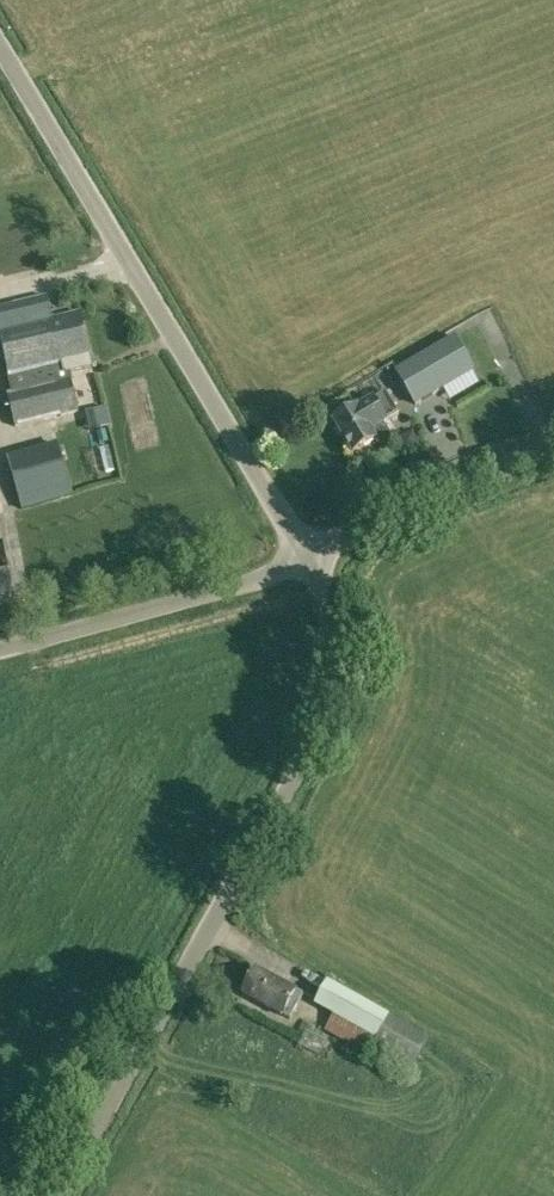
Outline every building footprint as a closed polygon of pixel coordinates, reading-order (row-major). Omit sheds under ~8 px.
[(91,368),(78,313),(53,319),(47,297),(0,309),(0,337),(13,392),(7,394),(16,428),(77,412),(68,374),(91,368)] [(418,403),(477,371),(459,337),(400,370),(418,403)] [(387,391),(357,409),(334,422),(353,454),(376,441),(377,444),(392,435),(386,425),(389,424),(388,421),(400,414),(387,391)] [(92,411),(97,429),(111,426),(107,407),(92,411)] [(59,445),(8,459),(21,510),(72,495),(59,445)] [(11,586),(7,567),(0,569),(0,589),(11,586)] [(289,1019),(302,995),(295,991),(295,990),(257,969),(242,994),(281,1016),(282,1015),(289,1019)] [(373,1048),(411,1070),(428,1041),(328,983),(314,1003),(334,1014),(324,1032),(367,1058),(373,1048)] [(318,1048),(325,1027),(299,1017),(292,1038),(318,1048)]
